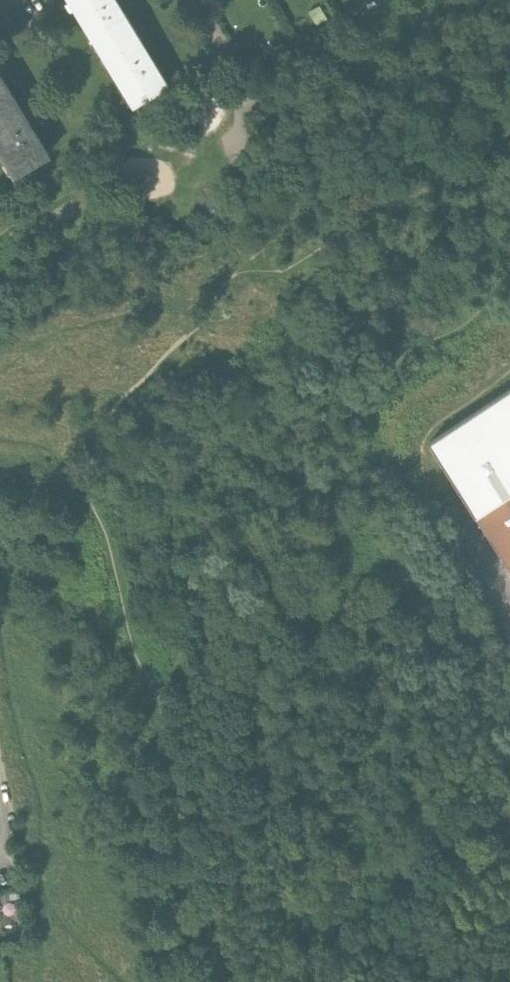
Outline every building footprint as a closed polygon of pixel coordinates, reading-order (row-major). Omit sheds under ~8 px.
[(112,0),(65,0),(98,54),(133,33),(112,0)] [(167,89),(133,33),(98,54),(133,110),(167,89)] [(0,74),(0,111),(16,101),(0,74)] [(16,101),(0,111),(0,151),(17,178),(51,157),(16,101)] [(509,564),(509,489),(476,511),(509,564)]
